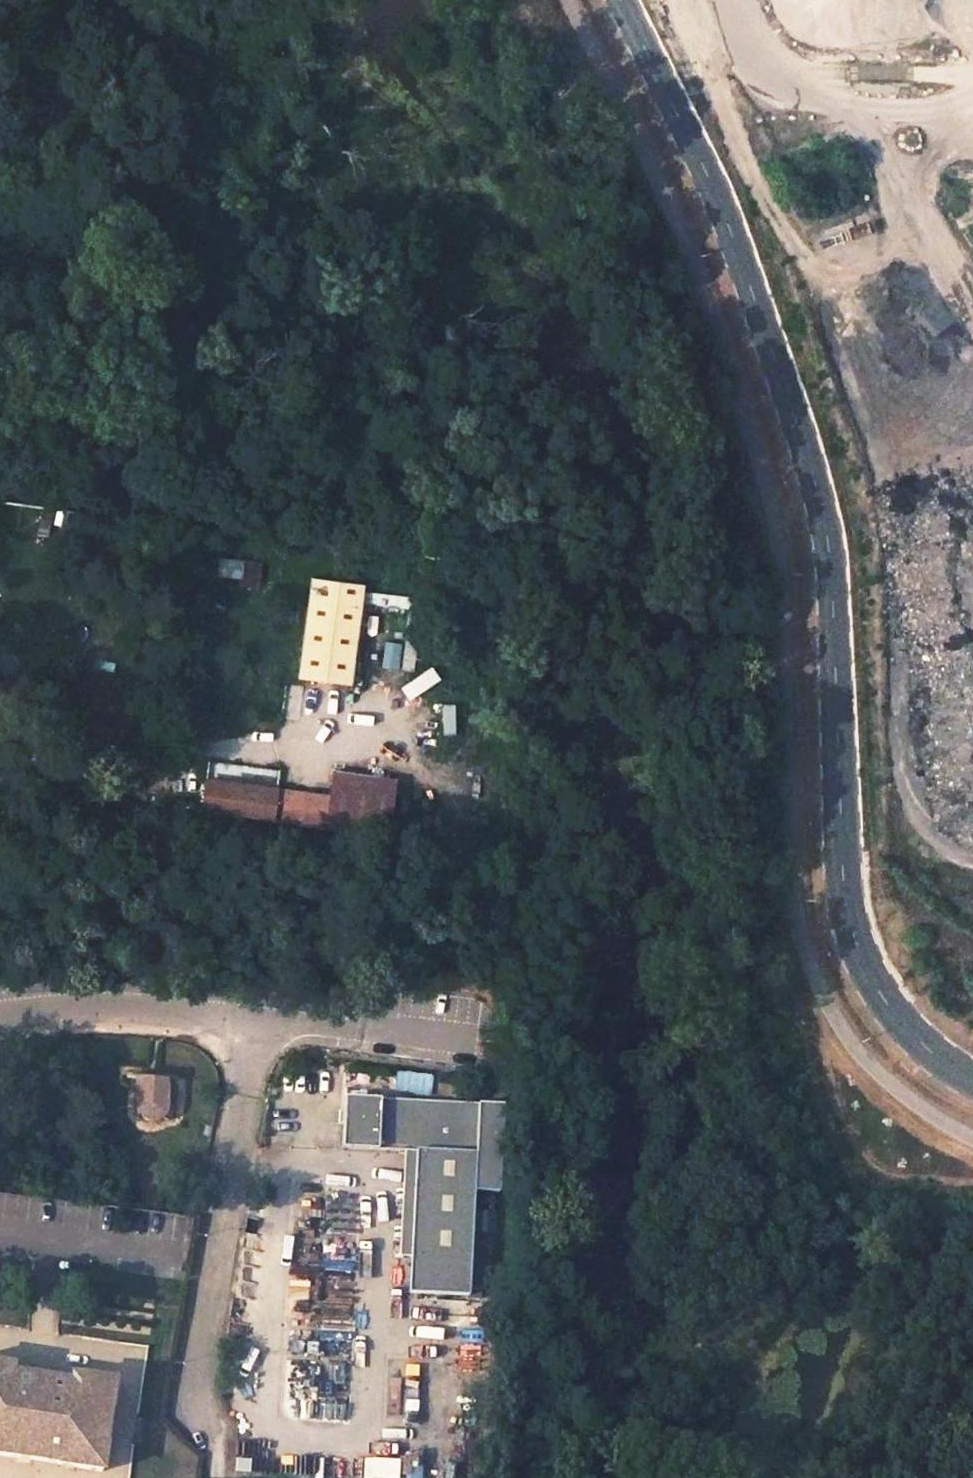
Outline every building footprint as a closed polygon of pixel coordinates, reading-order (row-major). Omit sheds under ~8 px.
[(352,545),(338,543),(334,557),(348,560),(352,545)] [(347,679),(360,580),(307,573),(295,672),(347,679)] [(514,670),(529,677),(534,666),(519,659),(514,670)] [(327,827),(331,797),(204,781),(200,811),(327,827)] [(390,835),(395,793),(352,788),(347,829),(390,835)] [(173,1081),(138,1078),(136,1109),(137,1114),(140,1116),(143,1118),(147,1119),(151,1120),(154,1120),(158,1119),(162,1118),(165,1117),(169,1114),(173,1081)] [(464,1291),(471,1104),(338,1098),(336,1149),(409,1147),(404,1289),(464,1291)] [(114,1379),(70,1373),(69,1380),(11,1371),(12,1364),(0,1362),(0,1454),(57,1461),(57,1464),(102,1468),(114,1379)]
